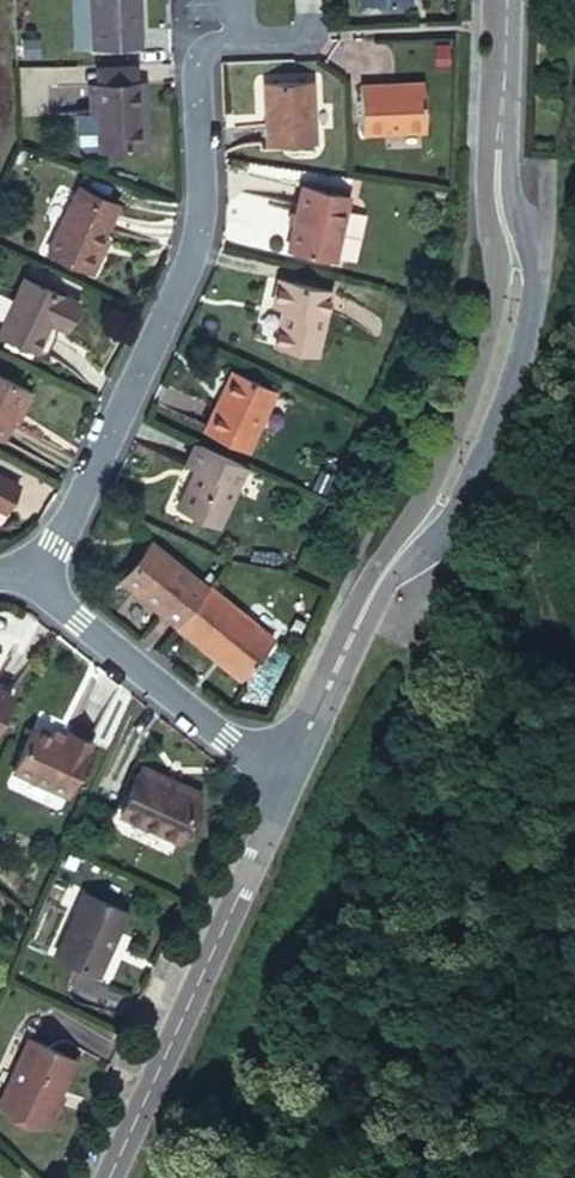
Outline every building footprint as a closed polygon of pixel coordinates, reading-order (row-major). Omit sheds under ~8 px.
[(89,51),(143,48),(142,0),(87,0),(89,51)] [(407,7),(407,0),(358,0),(358,9),(407,7)] [(435,47),(435,69),(448,68),(448,46),(435,47)] [(92,73),(93,91),(139,88),(139,71),(92,73)] [(361,84),(362,139),(427,135),(425,80),(361,84)] [(262,84),(265,149),(318,145),(315,81),(262,84)] [(139,88),(93,91),(96,159),(143,157),(139,88)] [(76,186),(73,193),(118,213),(122,206),(76,186)] [(301,188),(285,255),(338,264),(353,198),(301,188)] [(73,193),(44,256),(94,280),(112,241),(106,238),(118,213),(73,193)] [(67,336),(81,305),(22,278),(0,326),(0,339),(54,364),(67,336)] [(278,280),(270,309),(283,311),(272,351),(319,360),(337,293),(278,280)] [(89,309),(81,305),(67,336),(75,340),(89,309)] [(229,372),(216,400),(223,403),(236,375),(229,372)] [(216,400),(200,435),(250,458),(279,395),(236,375),(223,403),(216,400)] [(4,446),(32,394),(0,379),(0,444),(4,446)] [(214,537),(242,476),(195,454),(184,477),(190,480),(172,518),(214,537)] [(0,477),(0,516),(6,520),(22,489),(0,477)] [(150,543),(118,584),(174,632),(207,591),(150,543)] [(207,591),(174,632),(240,688),(277,642),(210,587),(207,591)] [(14,692),(0,685),(0,724),(14,692)] [(34,721),(12,772),(69,797),(94,739),(68,727),(65,735),(34,721)] [(144,756),(142,763),(204,791),(207,784),(144,756)] [(142,763),(118,815),(180,844),(204,791),(142,763)] [(85,889),(56,955),(104,976),(132,910),(85,889)] [(0,1097),(0,1100),(54,1124),(67,1095),(61,1093),(79,1057),(28,1034),(0,1097)]
